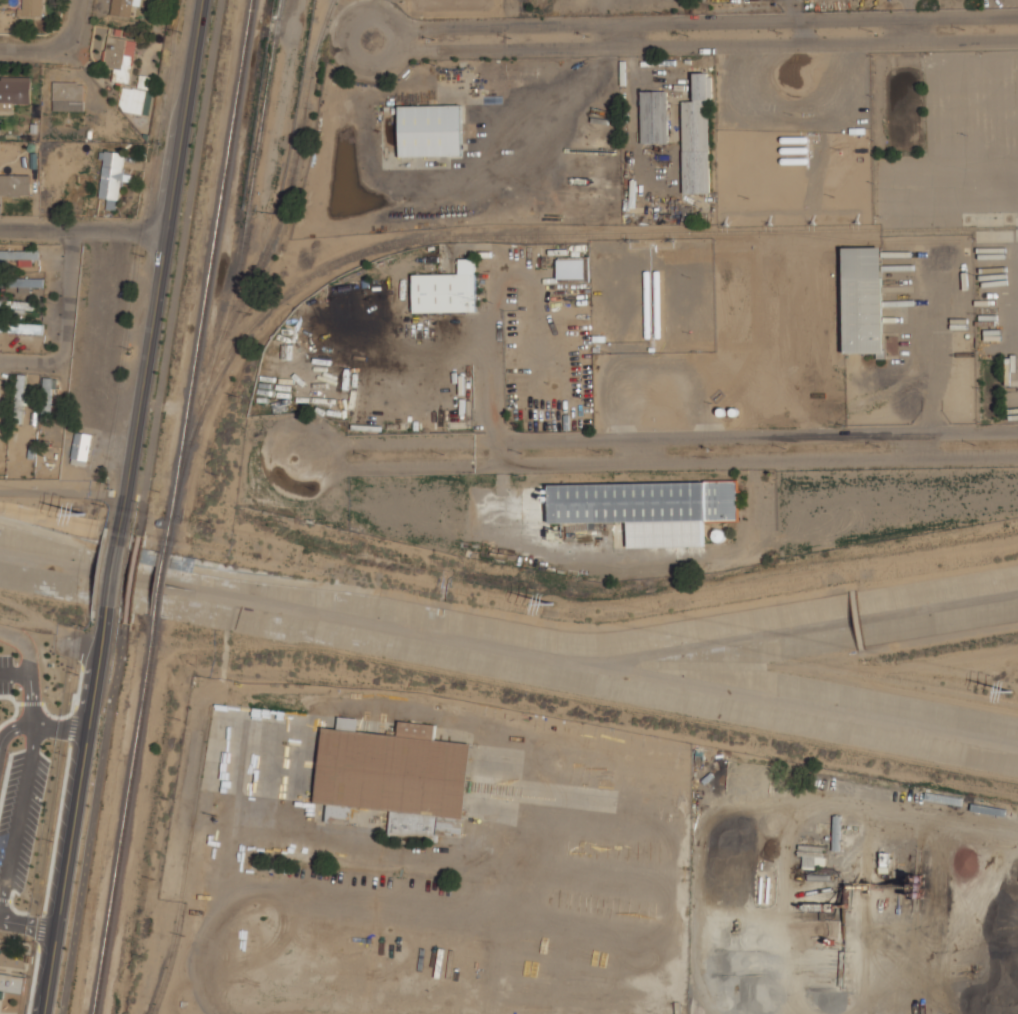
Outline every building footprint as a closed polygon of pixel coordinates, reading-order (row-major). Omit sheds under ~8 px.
[(22,17),(44,17),(44,0),(22,0),(22,17)] [(133,5),(141,6),(142,0),(113,0),(111,15),(132,18),(133,5)] [(114,69),(112,81),(130,84),(136,40),(108,35),(103,67),(114,69)] [(683,193),(711,193),(709,72),(694,73),(694,101),(682,101),(683,193)] [(150,115),(154,91),(147,90),(149,77),(140,75),(137,88),(124,86),(120,110),(150,115)] [(32,79),(0,79),(0,107),(32,107),(32,79)] [(85,81),(54,81),(54,101),(85,101),(85,81)] [(641,143),(669,143),(668,91),(640,91),(641,143)] [(462,155),(461,105),(399,106),(400,157),(462,155)] [(134,154),(104,151),(100,198),(108,198),(107,209),(118,210),(121,181),(132,182),(134,154)] [(0,174),(0,196),(32,196),(32,174),(0,174)] [(882,246),(844,247),(845,353),(877,352),(877,359),(883,358),(882,246)] [(40,260),(40,250),(0,250),(0,260),(40,260)] [(413,274),(414,312),(477,311),(476,258),(459,258),(459,274),(413,274)] [(585,258),(557,259),(558,279),(585,278),(585,258)] [(44,278),(0,278),(0,287),(44,287),(44,278)] [(34,300),(0,300),(0,311),(34,311),(34,300)] [(0,322),(0,339),(22,339),(22,333),(44,334),(44,323),(0,322)] [(27,374),(17,373),(16,422),(26,422),(27,374)] [(53,378),(43,378),(43,417),(53,417),(53,378)] [(87,466),(94,434),(77,431),(71,463),(87,466)] [(549,484),(550,523),(628,522),(628,547),(704,546),(704,520),(738,520),(738,481),(549,484)] [(324,727),(316,802),(328,804),(327,821),(344,823),(346,805),(391,810),(389,836),(438,841),(438,834),(462,837),(471,744),(436,740),(437,725),(400,721),(399,735),(324,727)] [(0,827),(0,848),(5,849),(8,828),(0,827)] [(803,853),(803,865),(824,865),(824,846),(807,845),(807,853),(803,853)] [(24,994),(26,976),(0,973),(0,991),(24,994)]
